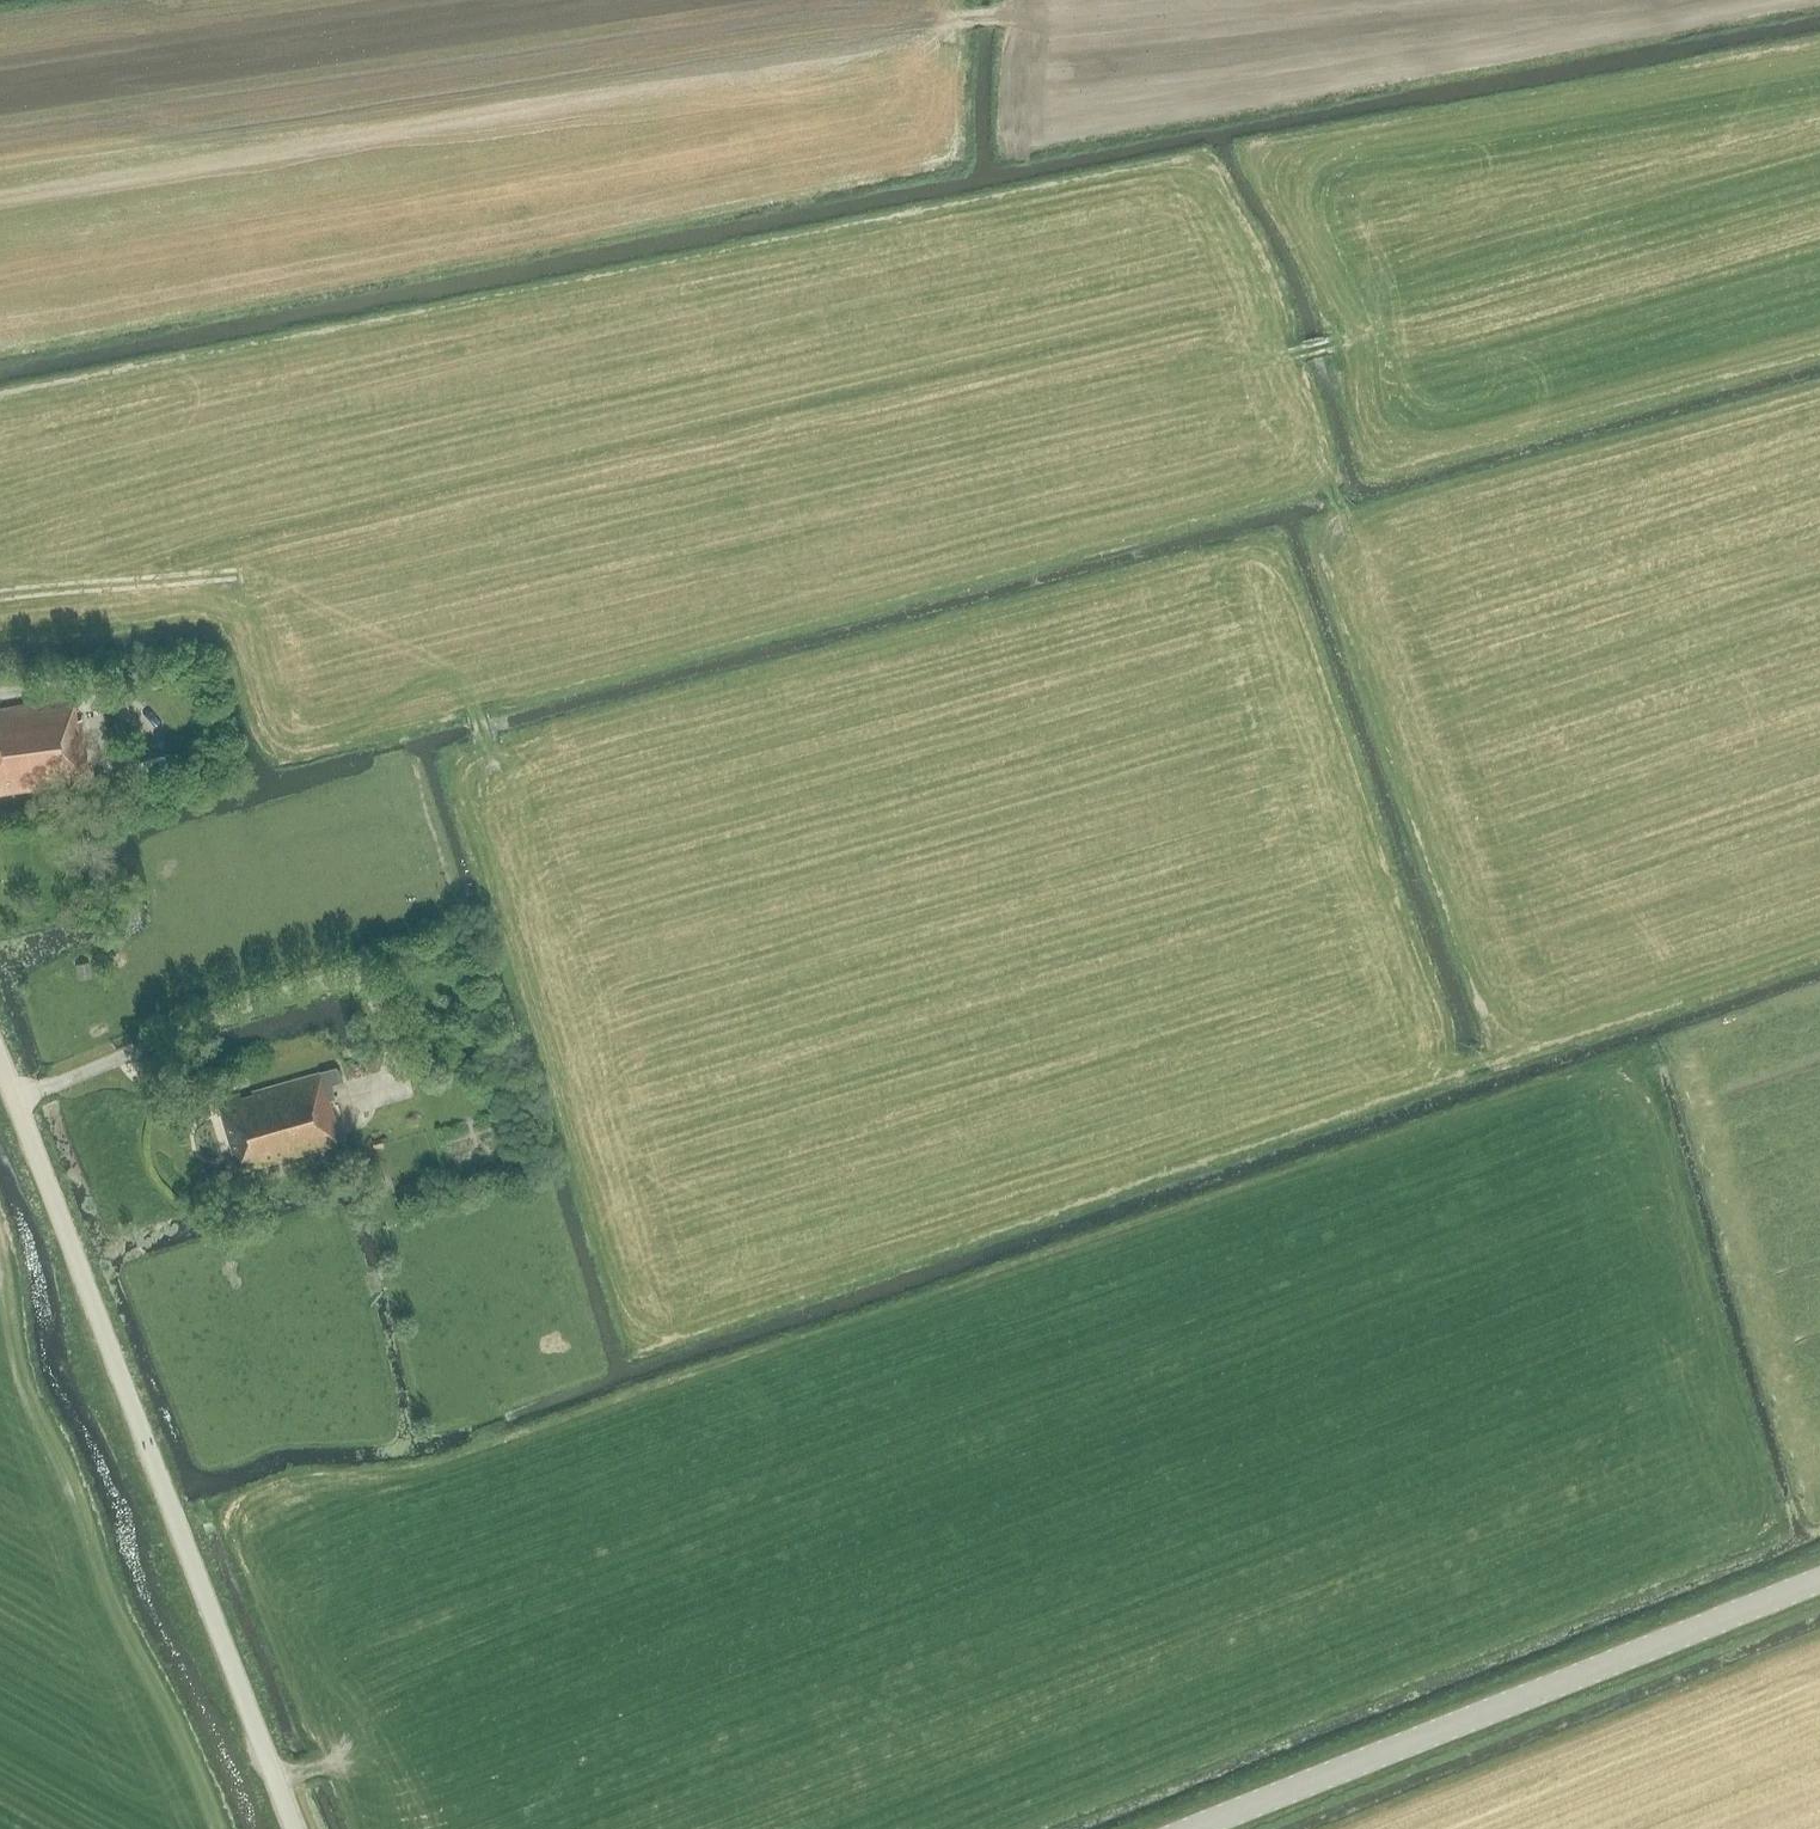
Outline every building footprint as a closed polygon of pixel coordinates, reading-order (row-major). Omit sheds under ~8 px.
[(92,781),(82,719),(78,719),(74,697),(0,708),(0,790),(0,789),(1,794),(92,781)] [(80,979),(93,977),(90,962),(77,964),(80,979)] [(331,1085),(340,1082),(336,1067),(252,1092),(253,1095),(243,1098),(241,1094),(218,1101),(239,1173),(338,1143),(333,1123),(336,1122),(329,1100),(335,1098),(331,1085)]
